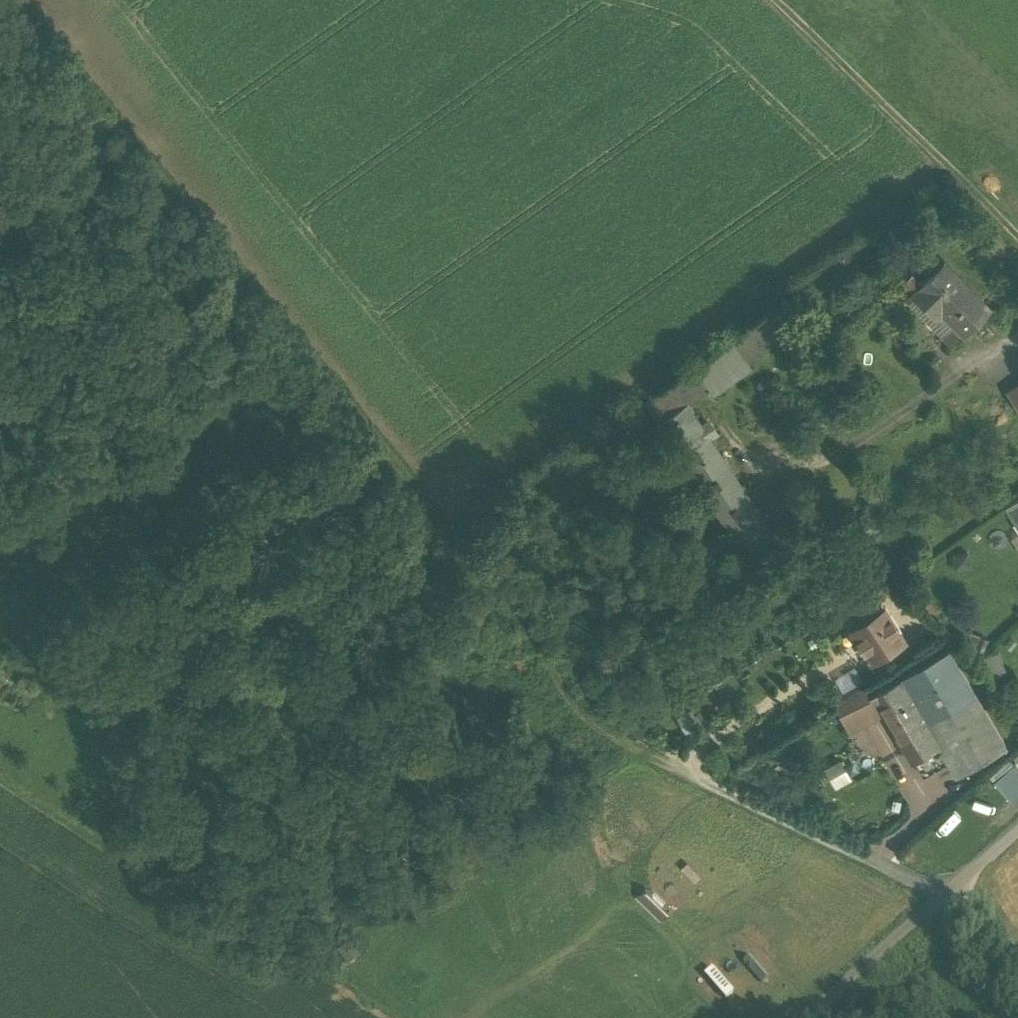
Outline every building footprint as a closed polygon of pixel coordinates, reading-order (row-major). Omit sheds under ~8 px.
[(943,260),(920,283),(911,275),(903,283),(927,308),(933,302),(962,332),(988,306),(943,260)] [(731,337),(690,366),(705,388),(708,393),(748,365),(745,359),(731,337)] [(705,388),(690,366),(681,373),(696,395),(705,388)] [(680,376),(645,402),(658,422),(684,401),(685,403),(696,395),(681,373),(679,375),(680,376)] [(685,403),(684,401),(658,422),(687,467),(715,448),(685,403)] [(715,448),(687,467),(747,558),(775,540),(715,448)] [(1006,507),(1017,525),(1017,500),(1006,507)] [(885,607),(867,619),(851,628),(871,660),(905,638),(885,607)] [(950,651),(900,680),(937,744),(947,761),(955,776),(1005,747),(950,651)] [(937,744),(900,680),(868,698),(861,685),(847,694),(859,716),(882,704),(912,758),(937,744)] [(859,716),(847,694),(836,700),(847,722),(859,716)] [(937,744),(912,758),(922,775),(947,761),(937,744)] [(833,786),(850,777),(839,757),(822,766),(833,786)] [(994,781),(1011,800),(1017,794),(1017,766),(1015,762),(994,781)]
